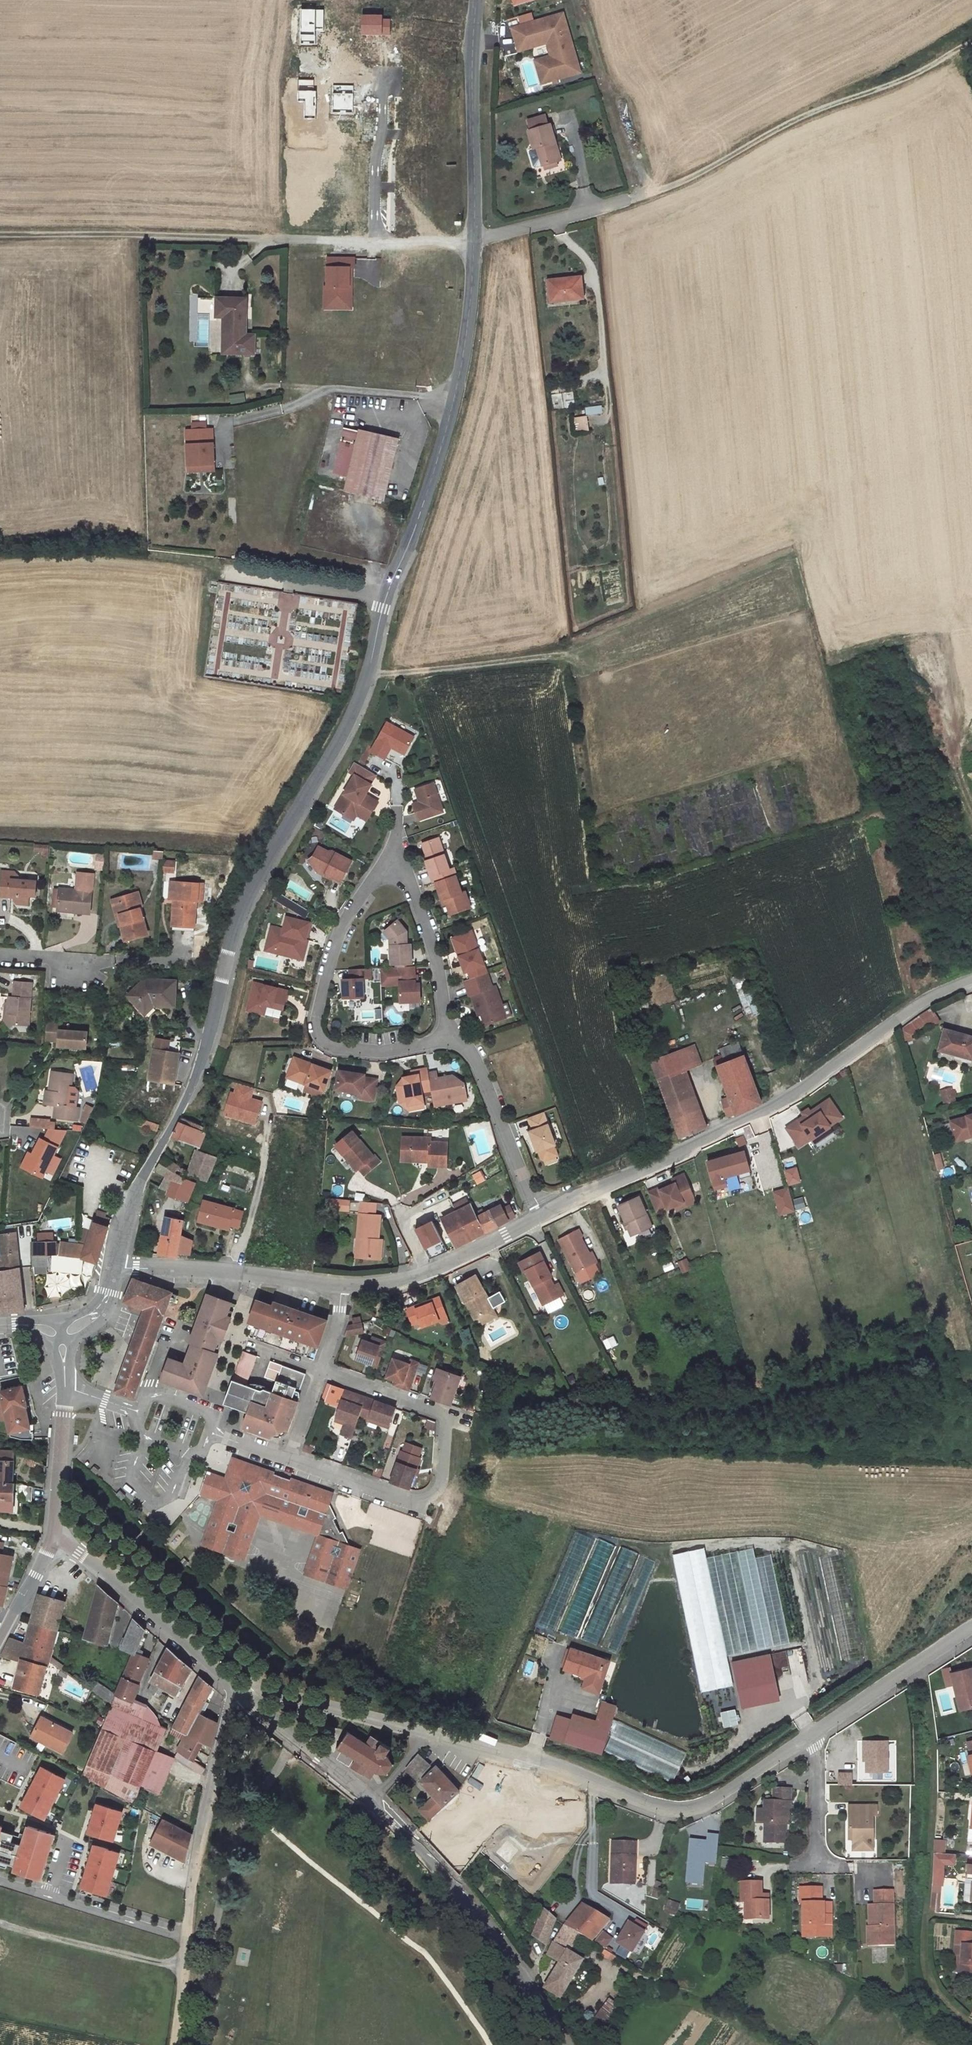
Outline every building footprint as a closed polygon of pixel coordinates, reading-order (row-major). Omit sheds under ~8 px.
[(316,44),(315,28),(322,28),(322,11),(301,11),(302,44),(316,44)] [(563,14),(512,28),(517,46),(548,37),(550,42),(554,55),(555,60),(549,71),(551,81),(552,80),(553,84),(559,82),(558,79),(580,72),(563,14)] [(362,16),(362,34),(389,34),(389,20),(381,20),(381,15),(362,16)] [(487,45),(498,45),(498,31),(487,31),(487,45)] [(548,37),(517,46),(519,51),(547,43),(550,42),(548,37)] [(551,56),(535,61),(542,83),(551,81),(549,71),(555,60),(554,55),(551,56)] [(315,92),(313,92),(313,80),(298,80),(298,101),(304,101),(304,118),(315,118),(315,92)] [(353,86),(333,86),(333,112),(353,112),(353,86)] [(528,121),(531,130),(548,125),(545,116),(528,121)] [(531,130),(528,131),(534,149),(537,147),(543,165),(544,165),(556,161),(560,160),(550,125),(548,125),(531,130)] [(537,147),(534,149),(539,166),(543,165),(537,147)] [(355,268),(355,258),(328,258),(327,287),(327,305),(340,305),(340,302),(349,302),(349,267),(352,268),(355,268)] [(360,259),(361,282),(380,282),(380,259),(360,259)] [(327,305),(327,287),(325,287),(325,309),(352,309),(352,268),(349,267),(349,302),(340,302),(340,305),(327,305)] [(563,298),(563,301),(583,298),(581,277),(548,280),(550,299),(563,298)] [(247,299),(216,298),(216,314),(224,315),(224,317),(223,354),(254,354),(255,335),(246,335),(247,299)] [(572,391),(562,393),(552,394),(555,410),(574,407),(572,391)] [(584,407),(584,415),(601,413),(601,405),(584,407)] [(572,419),(574,433),(589,431),(587,417),(572,419)] [(384,500),(399,439),(360,430),(359,431),(344,428),(339,450),(354,454),(349,476),(345,491),(384,500)] [(186,431),(187,445),(190,445),(190,453),(193,453),(193,465),(214,464),(212,429),(186,431)] [(190,445),(187,445),(189,472),(214,470),(214,464),(193,465),(193,453),(190,453),(190,445)] [(354,454),(339,450),(334,473),(349,476),(354,454)] [(358,654),(359,647),(350,646),(349,653),(358,654)] [(372,751),(385,759),(391,747),(393,744),(406,752),(414,737),(387,722),(372,751)] [(406,752),(393,744),(391,747),(404,754),(406,752)] [(372,751),(368,748),(360,761),(364,764),(372,751)] [(374,774),(354,762),(349,771),(355,775),(335,809),(345,815),(346,813),(352,812),(357,815),(363,819),(368,811),(366,809),(367,806),(373,810),(378,802),(365,794),(371,785),(370,784),(369,783),(374,774)] [(433,783),(416,789),(420,802),(413,804),(419,820),(443,812),(433,783)] [(368,811),(363,819),(367,821),(373,810),(367,806),(366,809),(368,811)] [(346,813),(345,815),(354,820),(357,815),(352,812),(346,813)] [(431,876),(449,870),(449,869),(438,838),(422,844),(428,860),(426,861),(431,876)] [(333,877),(341,881),(352,861),(332,851),(328,851),(318,846),(313,856),(308,860),(317,872),(319,870),(324,873),(325,873),(326,876),(331,878),(333,877)] [(163,859),(163,851),(153,851),(153,858),(163,859)] [(174,872),(175,861),(163,860),(162,871),(174,872)] [(433,882),(456,875),(453,868),(449,869),(449,870),(431,876),(433,882)] [(12,879),(12,871),(2,871),(0,894),(0,896),(14,897),(14,900),(17,904),(29,904),(29,895),(35,896),(36,881),(19,880),(12,879)] [(94,874),(78,873),(77,890),(60,889),(59,899),(54,898),(53,907),(75,909),(74,912),(91,913),(94,874)] [(461,893),(455,875),(435,882),(442,900),(445,899),(447,904),(451,914),(470,908),(465,892),(461,893)] [(172,929),(194,930),(196,900),(197,900),(198,883),(174,882),(173,899),(174,899),(178,899),(178,903),(174,903),(172,929)] [(138,892),(132,894),(136,909),(140,908),(142,907),(138,892)] [(132,894),(122,897),(123,900),(114,903),(118,915),(120,914),(123,925),(121,925),(126,941),(148,934),(140,908),(136,909),(132,894)] [(122,897),(112,900),(120,926),(121,925),(123,925),(120,914),(118,915),(114,903),(123,900),(122,897)] [(280,897),(277,904),(290,911),(293,904),(280,897)] [(284,929),(271,926),(268,940),(275,941),(273,952),(292,957),(293,953),(304,956),(307,944),(302,943),(303,939),(306,939),(310,923),(287,917),(284,929)] [(390,939),(391,964),(396,964),(411,963),(411,944),(407,944),(406,931),(397,920),(384,931),(390,939)] [(484,965),(472,931),(452,938),(465,972),(468,971),(484,965)] [(275,941),(268,940),(265,950),(273,952),(275,941)] [(487,973),(484,965),(468,971),(471,978),(487,973)] [(414,975),(414,966),(412,966),(396,967),(380,968),(381,985),(399,984),(400,1002),(420,1001),(419,983),(417,983),(415,983),(414,975)] [(370,968),(350,969),(350,979),(343,979),(344,999),(363,998),(362,979),(370,979),(370,968)] [(503,1010),(495,986),(492,987),(487,973),(471,978),(464,981),(469,996),(471,995),(477,1011),(480,1010),(481,1014),(485,1025),(502,1019),(500,1011),(503,1010)] [(759,1014),(743,974),(733,978),(749,1018),(759,1014)] [(175,982),(145,980),(129,995),(145,1012),(154,1004),(174,1005),(175,982)] [(13,997),(9,996),(9,1003),(7,1017),(4,1021),(10,1028),(14,1025),(29,1026),(32,982),(15,981),(13,997)] [(254,982),(247,1010),(264,1014),(266,1005),(282,1009),(287,991),(254,982)] [(632,984),(626,986),(637,1014),(642,1013),(632,984)] [(924,1024),(940,1022),(937,1017),(932,1007),(918,1016),(901,1029),(905,1043),(913,1041),(911,1035),(924,1024)] [(60,1030),(60,1023),(46,1022),(45,1036),(59,1037),(58,1041),(58,1046),(86,1048),(87,1032),(60,1030)] [(939,1050),(971,1059),(971,1037),(945,1029),(939,1050)] [(174,1083),(181,1041),(156,1037),(149,1079),(174,1083)] [(722,1055),(714,1058),(730,1098),(723,1101),(728,1116),(735,1113),(736,1115),(761,1103),(738,1042),(720,1049),(722,1055)] [(695,1045),(686,1049),(693,1067),(702,1063),(695,1045)] [(686,1049),(652,1062),(673,1120),(696,1111),(681,1071),(693,1067),(686,1049)] [(311,1067),(313,1064),(294,1057),(293,1060),(311,1067)] [(324,1090),(331,1071),(313,1064),(311,1067),(293,1060),(284,1085),(303,1092),(304,1090),(306,1084),(323,1090),(324,1090)] [(398,1091),(399,1098),(408,1104),(423,1102),(421,1092),(431,1090),(428,1073),(427,1068),(411,1071),(412,1076),(413,1081),(408,1082),(408,1080),(404,1081),(398,1091)] [(339,1070),(336,1089),(361,1093),(361,1098),(374,1100),(377,1079),(364,1077),(364,1074),(339,1070)] [(73,1074),(52,1071),(49,1091),(47,1090),(45,1104),(55,1105),(54,1117),(77,1120),(79,1108),(76,1107),(78,1091),(75,1088),(71,1087),(73,1074)] [(431,1090),(434,1106),(467,1100),(464,1083),(456,1078),(445,1080),(444,1077),(437,1078),(436,1072),(428,1073),(431,1090)] [(403,1077),(397,1087),(398,1091),(404,1081),(408,1080),(408,1082),(413,1081),(412,1076),(403,1077)] [(178,1100),(182,1084),(174,1083),(149,1079),(145,1108),(172,1114),(178,1100)] [(263,1101),(252,1098),(255,1089),(238,1083),(235,1093),(232,1092),(226,1114),(256,1124),(263,1101)] [(323,1090),(306,1084),(304,1090),(320,1096),(323,1090)] [(954,1096),(953,1091),(952,1091),(951,1088),(941,1090),(945,1104),(956,1101),(954,1096)] [(400,1103),(410,1110),(424,1107),(423,1102),(408,1104),(399,1098),(400,1103)] [(803,1116),(785,1128),(797,1147),(810,1138),(828,1126),(841,1118),(828,1099),(809,1112),(803,1116)] [(135,1116),(138,1109),(129,1106),(126,1113),(135,1116)] [(84,1110),(82,1121),(85,1122),(90,1113),(84,1110)] [(696,1111),(673,1120),(680,1138),(703,1129),(696,1111)] [(543,1112),(528,1117),(532,1130),(529,1131),(536,1151),(553,1145),(554,1145),(543,1112)] [(951,1121),(955,1138),(971,1133),(971,1136),(971,1114),(967,1116),(967,1117),(951,1121)] [(139,1118),(137,1125),(147,1128),(147,1127),(149,1121),(139,1118)] [(202,1141),(207,1127),(182,1118),(172,1137),(198,1146),(192,1163),(211,1170),(217,1157),(210,1155),(214,1145),(202,1141)] [(32,1119),(31,1127),(54,1129),(55,1123),(50,1123),(50,1121),(32,1119)] [(149,1121),(147,1127),(162,1132),(164,1126),(149,1121)] [(744,1134),(746,1140),(754,1137),(749,1124),(732,1131),(734,1137),(744,1134)] [(831,1132),(828,1126),(810,1138),(813,1144),(831,1132)] [(43,1177),(66,1130),(49,1129),(44,1140),(40,1138),(32,1154),(28,1152),(21,1166),(43,1177)] [(352,1132),(336,1145),(353,1166),(355,1164),(359,1168),(364,1175),(380,1162),(374,1155),(373,1156),(352,1132)] [(788,1135),(778,1138),(782,1150),(792,1147),(788,1135)] [(430,1138),(402,1137),(402,1149),(412,1149),(412,1161),(424,1161),(424,1159),(429,1159),(429,1161),(429,1166),(438,1166),(438,1164),(447,1164),(447,1142),(430,1142),(430,1138)] [(553,1145),(536,1151),(540,1160),(556,1155),(553,1145)] [(412,1149),(402,1149),(402,1160),(412,1161),(412,1149)] [(726,1157),(707,1162),(715,1189),(726,1186),(724,1178),(738,1174),(750,1170),(744,1151),(730,1155),(726,1157)] [(939,1153),(933,1155),(937,1170),(943,1168),(939,1153)] [(173,1179),(178,1166),(163,1156),(156,1169),(169,1179),(173,1180),(173,1179)] [(207,1181),(211,1170),(192,1163),(188,1174),(207,1181)] [(951,1165),(940,1170),(944,1180),(955,1175),(951,1165)] [(183,1178),(186,1171),(178,1166),(173,1179),(181,1182),(183,1178)] [(796,1168),(785,1171),(789,1185),(800,1182),(796,1168)] [(750,1170),(738,1174),(740,1179),(751,1176),(750,1170)] [(479,1172),(473,1176),(478,1184),(484,1180),(479,1172)] [(682,1200),(693,1195),(684,1174),(673,1179),(674,1181),(675,1184),(660,1190),(659,1188),(648,1193),(656,1212),(667,1207),(668,1209),(675,1205),(683,1202),(682,1200)] [(173,1180),(167,1194),(176,1198),(176,1196),(188,1201),(195,1183),(183,1178),(181,1182),(173,1179),(173,1180)] [(660,1190),(675,1184),(674,1181),(659,1188),(660,1190)] [(795,1210),(789,1189),(774,1193),(780,1215),(795,1210)] [(464,1190),(452,1195),(455,1202),(467,1197),(464,1190)] [(364,1194),(356,1193),(355,1200),(361,1201),(364,1201),(364,1194)] [(677,1209),(694,1202),(693,1195),(682,1200),(683,1202),(675,1205),(677,1209)] [(652,1227),(639,1197),(618,1206),(625,1222),(623,1223),(626,1229),(628,1228),(631,1236),(652,1227)] [(349,1200),(331,1198),(330,1208),(348,1210),(349,1200)] [(243,1211),(204,1201),(198,1220),(216,1225),(217,1222),(229,1225),(238,1227),(243,1211)] [(360,1257),(380,1259),(382,1240),(378,1239),(380,1215),(375,1215),(376,1203),(364,1201),(361,1201),(357,1238),(361,1239),(360,1257)] [(456,1212),(442,1219),(457,1247),(484,1233),(474,1213),(475,1213),(470,1204),(456,1212)] [(482,1209),(475,1213),(474,1213),(484,1233),(497,1226),(514,1216),(509,1205),(502,1209),(500,1205),(484,1213),(482,1209)] [(97,1262),(108,1227),(107,1227),(110,1219),(106,1217),(97,1215),(91,1231),(85,1229),(81,1242),(83,1243),(83,1245),(60,1242),(59,1254),(56,1254),(48,1254),(31,1255),(33,1274),(47,1273),(46,1266),(52,1266),(52,1269),(81,1272),(83,1257),(97,1262)] [(165,1217),(159,1254),(176,1257),(177,1254),(180,1254),(184,1237),(180,1235),(183,1220),(165,1217)] [(442,1241),(433,1222),(424,1226),(415,1231),(425,1250),(442,1241)] [(589,1253),(581,1238),(582,1237),(578,1229),(558,1239),(575,1273),(595,1264),(589,1253)] [(15,1232),(0,1234),(0,1239),(2,1257),(0,1258),(0,1271),(19,1268),(15,1232)] [(184,1237),(180,1254),(189,1255),(191,1240),(184,1237)] [(442,1241),(425,1250),(430,1259),(447,1251),(442,1241)] [(48,1254),(48,1242),(31,1242),(31,1255),(48,1254)] [(56,1254),(56,1242),(48,1242),(48,1254),(56,1254)] [(526,1270),(543,1261),(539,1252),(517,1264),(521,1272),(526,1270)] [(690,1270),(686,1260),(678,1263),(683,1273),(690,1270)] [(553,1286),(549,1278),(551,1277),(543,1261),(526,1270),(543,1305),(559,1297),(553,1286)] [(661,1264),(663,1271),(673,1269),(671,1262),(661,1264)] [(595,1264),(575,1273),(580,1282),(599,1273),(595,1264)] [(19,1268),(0,1271),(0,1312),(24,1311),(19,1268)] [(488,1298),(475,1276),(457,1286),(465,1302),(469,1300),(478,1317),(479,1316),(493,1308),(494,1308),(493,1308),(488,1298)] [(116,1390),(134,1397),(140,1379),(143,1380),(147,1369),(148,1370),(159,1341),(158,1341),(161,1330),(159,1329),(169,1299),(172,1293),(134,1279),(124,1302),(133,1305),(131,1310),(143,1314),(116,1390)] [(558,1283),(553,1286),(559,1297),(563,1294),(558,1283)] [(488,1298),(493,1308),(504,1302),(498,1292),(488,1298)] [(178,1295),(172,1293),(169,1299),(175,1302),(178,1295)] [(223,1341),(226,1332),(219,1330),(221,1324),(228,1326),(236,1305),(208,1294),(190,1343),(192,1344),(185,1364),(169,1359),(161,1380),(201,1395),(204,1386),(206,1387),(211,1372),(207,1371),(209,1365),(214,1367),(218,1354),(214,1352),(218,1339),(223,1341)] [(444,1324),(449,1322),(439,1297),(431,1300),(432,1303),(416,1309),(415,1306),(407,1310),(412,1324),(413,1324),(420,1321),(421,1326),(422,1326),(438,1320),(440,1322),(442,1324),(444,1324)] [(559,1297),(543,1305),(547,1313),(563,1305),(559,1297)] [(294,1309),(274,1301),(273,1305),(257,1300),(248,1322),(260,1326),(259,1329),(256,1328),(252,1338),(306,1357),(310,1347),(308,1346),(310,1340),(320,1343),(328,1320),(294,1309)] [(431,1300),(415,1306),(416,1309),(432,1303),(431,1300)] [(475,1319),(478,1317),(469,1300),(465,1302),(475,1319)] [(493,1308),(479,1316),(483,1324),(497,1316),(493,1308)] [(364,1332),(362,1322),(348,1325),(345,1335),(364,1332)] [(226,1332),(228,1326),(221,1324),(219,1330),(226,1332)] [(371,1343),(363,1340),(356,1358),(378,1366),(387,1342),(373,1337),(371,1343)] [(218,1354),(223,1341),(218,1339),(214,1352),(218,1354)] [(288,1430),(299,1401),(293,1399),(296,1390),(297,1388),(300,1389),(306,1373),(271,1361),(265,1377),(277,1381),(273,1392),(264,1389),(261,1390),(255,1388),(254,1391),(249,1389),(250,1386),(247,1384),(257,1356),(243,1351),(226,1399),(233,1402),(232,1406),(248,1412),(243,1427),(272,1437),(272,1436),(275,1430),(281,1427),(288,1430)] [(409,1390),(419,1362),(411,1360),(409,1363),(393,1358),(387,1377),(396,1380),(403,1382),(401,1387),(409,1390)] [(435,1389),(442,1370),(437,1368),(433,1380),(434,1380),(431,1388),(435,1389)] [(450,1404),(460,1376),(442,1370),(435,1389),(431,1398),(450,1404)] [(339,1408),(345,1390),(327,1384),(321,1402),(339,1408)] [(1,1391),(2,1399),(0,1400),(0,1420),(7,1419),(11,1436),(22,1439),(33,1439),(34,1431),(32,1431),(26,1407),(27,1406),(23,1386),(1,1391)] [(359,1417),(366,1397),(345,1390),(339,1408),(336,1416),(346,1419),(344,1424),(341,1433),(352,1437),(359,1417)] [(390,1423),(395,1408),(366,1397),(359,1417),(369,1420),(370,1417),(390,1423)] [(233,1402),(226,1399),(225,1402),(228,1405),(230,1407),(232,1408),(232,1406),(233,1402)] [(474,1413),(474,1402),(467,1401),(463,1409),(474,1413)] [(389,1427),(390,1423),(370,1417),(369,1420),(389,1427)] [(435,1431),(436,1422),(428,1419),(425,1427),(435,1431)] [(281,1427),(275,1430),(272,1436),(275,1437),(279,1437),(282,1436),(284,1435),(286,1432),(288,1430),(281,1427)] [(313,1448),(312,1445),(306,1443),(303,1451),(311,1454),(313,1448)] [(406,1444),(403,1452),(418,1457),(421,1449),(406,1444)] [(0,1450),(0,1483),(13,1483),(15,1451),(0,1450)] [(403,1452),(401,1451),(390,1482),(409,1488),(420,1458),(418,1457),(403,1452)] [(27,1456),(24,1462),(32,1466),(36,1460),(27,1456)] [(243,1462),(233,1458),(226,1479),(236,1482),(243,1462)] [(322,1490),(291,1479),(291,1480),(290,1480),(290,1481),(274,1475),(274,1473),(243,1462),(236,1482),(226,1479),(210,1473),(211,1472),(208,1471),(200,1493),(218,1500),(205,1536),(223,1542),(223,1540),(230,1543),(229,1545),(247,1551),(260,1514),(265,1501),(281,1506),(276,1520),(291,1525),(292,1522),(305,1527),(304,1530),(318,1535),(308,1563),(324,1568),(325,1565),(335,1569),(334,1572),(350,1578),(358,1553),(356,1552),(358,1549),(349,1546),(343,1532),(340,1533),(334,1520),(336,1519),(332,1510),(328,1509),(329,1506),(318,1502),(322,1490)] [(375,1468),(372,1475),(381,1479),(384,1471),(375,1468)] [(13,1510),(14,1483),(13,1483),(0,1483),(0,1509),(13,1510)] [(19,1499),(31,1502),(32,1487),(19,1484),(19,1499)] [(125,1495),(120,1490),(117,1494),(122,1499),(125,1495)] [(334,1494),(322,1490),(318,1502),(329,1506),(328,1509),(332,1510),(330,1505),(334,1494)] [(281,1506),(265,1501),(260,1514),(276,1520),(281,1506)] [(343,1532),(336,1519),(334,1520),(340,1533),(343,1532)] [(292,1522),(291,1525),(304,1530),(305,1527),(292,1522)] [(223,1542),(205,1536),(202,1545),(244,1560),(247,1551),(229,1545),(230,1543),(223,1540),(223,1542)] [(7,1586),(13,1557),(1,1554),(3,1543),(0,1542),(0,1585),(7,1586)] [(702,1548),(672,1553),(697,1692),(732,1686),(726,1655),(771,1647),(753,1548),(704,1557),(702,1548)] [(324,1568),(308,1563),(304,1574),(346,1589),(350,1578),(334,1572),(335,1569),(325,1565),(324,1568)] [(118,1603),(98,1585),(83,1638),(108,1644),(118,1603)] [(39,1594),(31,1623),(56,1630),(64,1601),(39,1594)] [(133,1618),(121,1648),(132,1653),(134,1654),(135,1653),(145,1629),(133,1618)] [(26,1642),(51,1651),(56,1630),(31,1623),(26,1642)] [(21,1662),(26,1642),(11,1637),(2,1656),(11,1659),(21,1662)] [(21,1662),(14,1687),(39,1694),(51,1651),(26,1642),(21,1662)] [(152,1682),(148,1691),(154,1695),(159,1685),(176,1694),(191,1669),(168,1648),(156,1671),(157,1671),(151,1681),(152,1682)] [(599,1680),(606,1660),(571,1648),(564,1668),(574,1672),(599,1680)] [(787,1650),(790,1676),(805,1674),(801,1648),(787,1650)] [(128,1663),(144,1670),(149,1658),(135,1653),(134,1654),(132,1653),(128,1663)] [(780,1700),(770,1654),(732,1662),(742,1708),(780,1700)] [(63,1665),(53,1658),(51,1662),(60,1669),(63,1665)] [(609,1662),(606,1660),(599,1680),(574,1672),(573,1675),(586,1679),(586,1680),(602,1685),(609,1662)] [(128,1663),(122,1677),(139,1684),(144,1670),(128,1663)] [(960,1709),(971,1707),(971,1668),(951,1673),(960,1709)] [(200,1676),(171,1731),(183,1738),(186,1733),(188,1734),(192,1726),(199,1713),(212,1687),(200,1676)] [(115,1694),(115,1695),(131,1701),(139,1684),(122,1677),(115,1694)] [(97,1682),(92,1691),(111,1704),(115,1695),(115,1694),(97,1682)] [(131,1701),(115,1695),(111,1704),(81,1777),(134,1804),(141,1785),(156,1792),(171,1757),(154,1750),(164,1726),(160,1725),(159,1721),(154,1714),(149,1709),(131,1701)] [(612,1722),(616,1710),(602,1706),(598,1718),(612,1722)] [(738,1724),(735,1709),(721,1712),(724,1727),(738,1724)] [(199,1713),(192,1726),(195,1726),(202,1729),(208,1717),(199,1713)] [(42,1716),(32,1734),(49,1743),(48,1745),(62,1752),(73,1732),(42,1716)] [(595,1728),(556,1716),(549,1738),(602,1755),(612,1722),(598,1718),(595,1728)] [(192,1726),(188,1734),(203,1743),(212,1747),(217,1722),(208,1717),(202,1729),(195,1726),(192,1726)] [(617,1722),(604,1750),(673,1782),(686,1753),(617,1722)] [(336,1748),(338,1748),(347,1754),(346,1755),(348,1756),(349,1754),(356,1759),(352,1767),(370,1779),(375,1771),(377,1772),(376,1774),(378,1774),(379,1773),(387,1773),(387,1775),(389,1774),(388,1772),(392,1765),(394,1765),(394,1763),(392,1764),(388,1757),(389,1756),(389,1754),(387,1756),(386,1755),(391,1748),(372,1736),(367,1743),(359,1738),(360,1737),(359,1736),(358,1738),(348,1732),(348,1730),(346,1731),(347,1732),(338,1746),(336,1747),(336,1748)] [(177,1750),(193,1760),(203,1743),(188,1734),(186,1733),(183,1738),(177,1750)] [(887,1740),(863,1741),(863,1748),(866,1748),(866,1761),(866,1772),(887,1772),(887,1740)] [(897,1746),(897,1759),(907,1760),(907,1752),(907,1746),(897,1746)] [(419,1757),(406,1771),(410,1773),(418,1781),(430,1767),(419,1757)] [(206,1768),(196,1762),(192,1767),(202,1774),(206,1769),(206,1768)] [(35,1780),(29,1793),(31,1795),(29,1798),(27,1796),(22,1806),(45,1818),(48,1811),(46,1810),(59,1785),(61,1786),(65,1779),(42,1767),(37,1777),(39,1778),(38,1781),(35,1780)] [(437,1770),(421,1785),(432,1797),(443,1809),(459,1794),(437,1770)] [(394,1784),(397,1787),(410,1773),(406,1771),(394,1784)] [(836,1772),(836,1786),(851,1785),(851,1772),(836,1772)] [(479,1782),(446,1821),(466,1838),(499,1798),(479,1782)] [(59,1785),(46,1810),(48,1811),(61,1786),(59,1785)] [(765,1810),(758,1810),(758,1823),(765,1823),(765,1842),(785,1843),(786,1824),(786,1813),(790,1813),(790,1789),(774,1789),(774,1802),(765,1802),(765,1810)] [(429,1821),(443,1809),(432,1797),(418,1809),(429,1821)] [(97,1804),(94,1815),(96,1816),(94,1822),(92,1822),(89,1832),(113,1840),(116,1832),(113,1832),(117,1818),(120,1819),(122,1812),(97,1804)] [(876,1804),(849,1804),(849,1827),(853,1827),(853,1839),(853,1849),(873,1849),(872,1814),(876,1814),(876,1804)] [(498,1841),(521,1859),(546,1827),(523,1809),(498,1841)] [(786,1813),(786,1824),(794,1824),(795,1813),(790,1813),(786,1813)] [(373,1817),(367,1824),(378,1833),(384,1826),(373,1817)] [(192,1833),(164,1819),(151,1842),(157,1845),(181,1858),(186,1861),(192,1833)] [(16,1866),(14,1871),(38,1878),(41,1868),(44,1868),(51,1843),(49,1842),(52,1833),(29,1826),(27,1835),(21,1833),(20,1837),(15,1835),(15,1834),(2,1830),(3,1826),(0,1826),(0,1861),(16,1866)] [(691,1839),(690,1850),(692,1850),(690,1880),(704,1881),(706,1863),(717,1864),(720,1835),(708,1834),(708,1840),(691,1839)] [(944,1840),(935,1839),(934,1852),(944,1852),(944,1840)] [(473,1846),(477,1852),(486,1846),(481,1840),(473,1846)] [(635,1843),(613,1842),(612,1883),(634,1884),(635,1843)] [(90,1859),(86,1873),(88,1874),(87,1877),(85,1877),(82,1887),(106,1895),(109,1887),(106,1887),(115,1859),(117,1860),(119,1853),(95,1845),(91,1856),(94,1857),(93,1860),(90,1859)] [(499,1872),(505,1865),(486,1846),(480,1853),(499,1872)] [(115,1859),(106,1887),(109,1887),(117,1860),(115,1859)] [(742,1883),(742,1902),(746,1902),(746,1912),(753,1912),(753,1919),(768,1919),(768,1896),(761,1896),(761,1883),(742,1883)] [(801,1888),(801,1903),(803,1903),(803,1937),(831,1937),(831,1903),(821,1903),(821,1888),(801,1888)] [(867,1926),(868,1938),(878,1938),(878,1946),(894,1946),(892,1890),(874,1890),(875,1904),(872,1905),(872,1926),(869,1926),(867,1926)] [(939,1893),(931,1892),(931,1904),(939,1905),(939,1893)] [(669,1901),(665,1911),(675,1915),(679,1904),(669,1901)] [(567,1923),(566,1925),(578,1933),(592,1941),(609,1920),(583,1904),(584,1904),(581,1902),(578,1906),(580,1908),(567,1923)] [(939,1905),(931,1904),(931,1906),(935,1912),(939,1912),(939,1905)] [(556,1918),(544,1909),(533,1935),(546,1942),(556,1918)] [(629,1923),(617,1943),(632,1953),(644,1933),(629,1923)] [(564,1924),(553,1942),(548,1955),(552,1958),(560,1963),(567,1951),(578,1933),(566,1925),(564,1924)] [(602,1932),(594,1942),(604,1948),(611,1939),(602,1932)] [(954,1954),(958,1955),(962,1955),(961,1964),(969,1965),(968,1973),(971,1973),(971,1933),(956,1932),(954,1954)] [(878,1938),(868,1938),(868,1946),(878,1946),(878,1938)] [(605,1950),(601,1955),(613,1963),(617,1958),(605,1950)] [(567,1951),(560,1963),(545,1988),(561,1997),(583,1960),(567,1951)] [(962,1955),(958,1955),(957,1972),(968,1973),(969,1965),(961,1964),(962,1955)] [(609,2000),(595,2020),(605,2027),(619,2007),(609,2000)]
